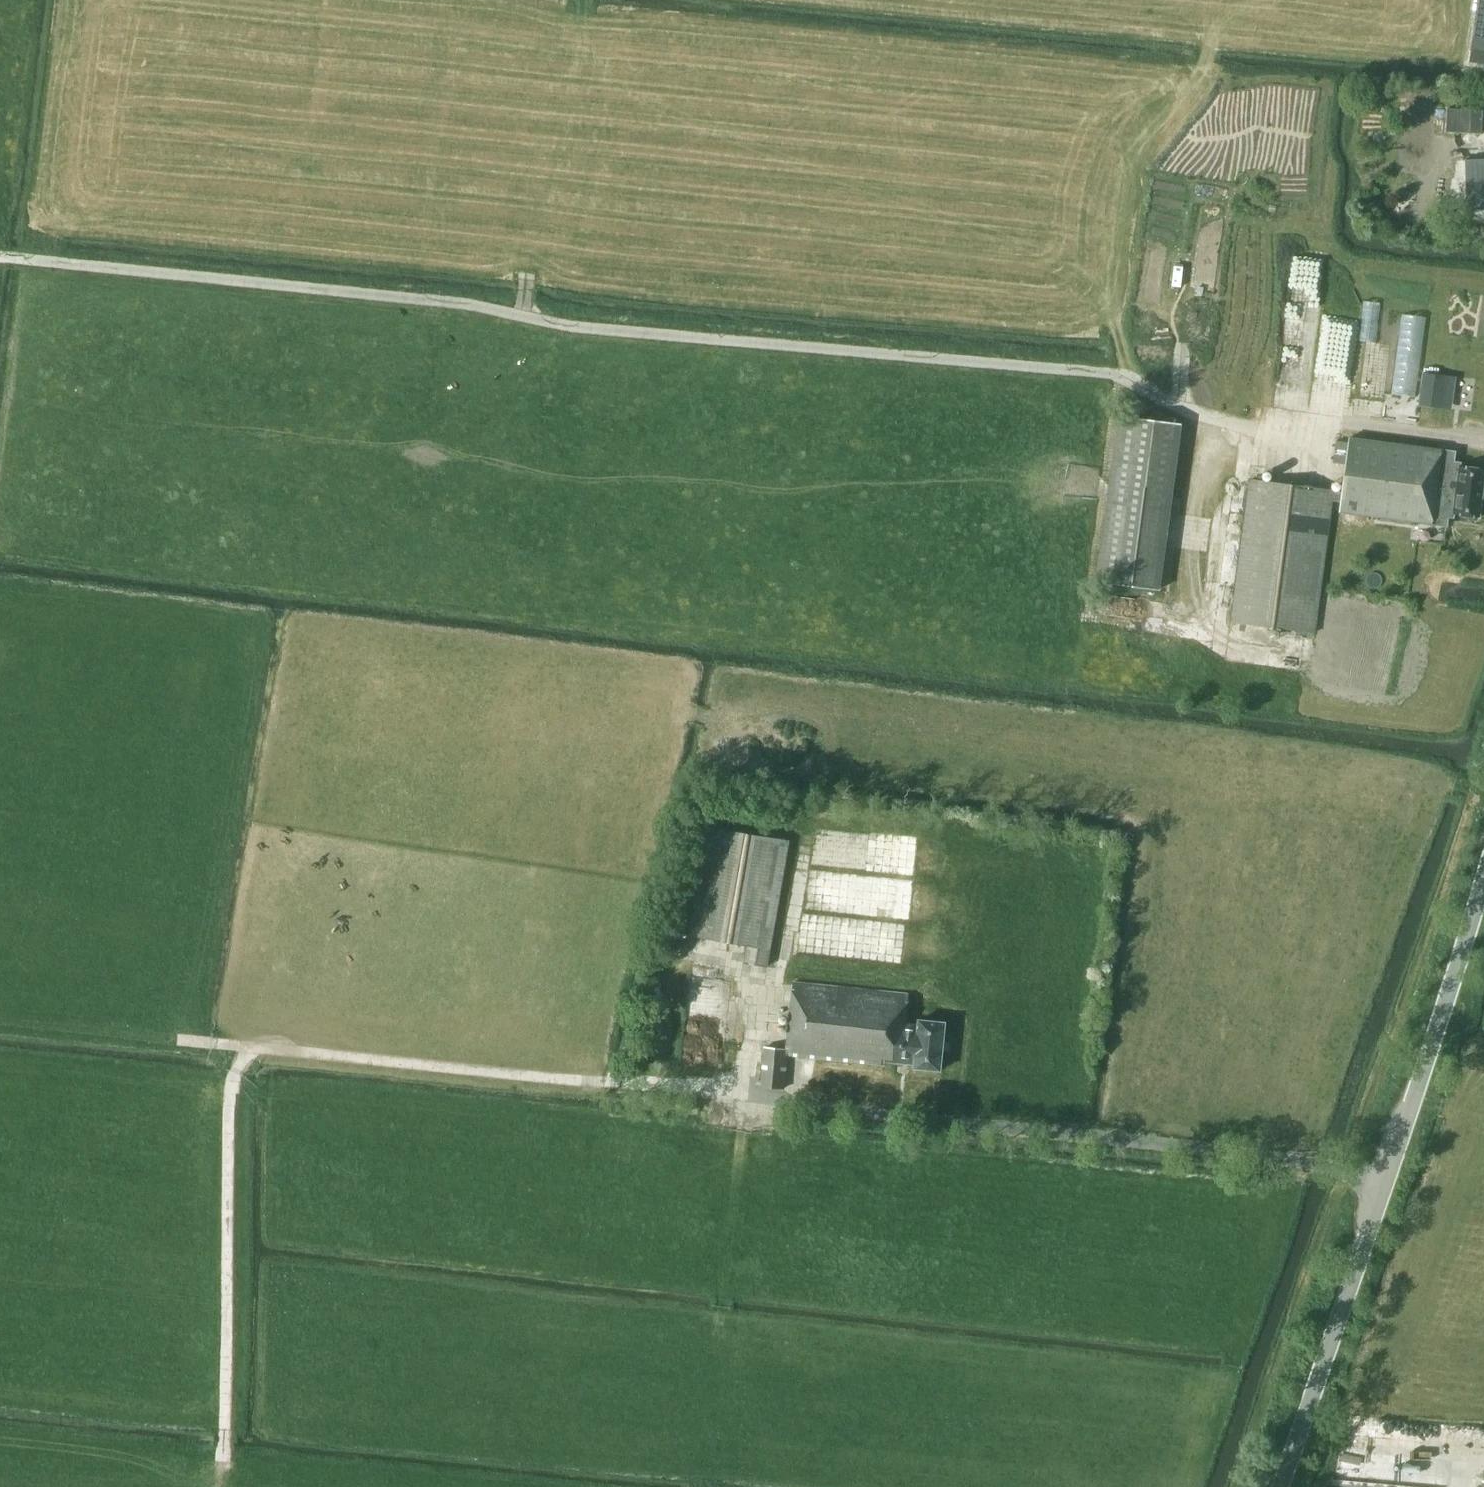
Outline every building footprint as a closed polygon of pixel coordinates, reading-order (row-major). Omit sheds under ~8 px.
[(1470,62),(1483,64),(1483,0),(1479,0),(1470,62)] [(1466,219),(1483,219),(1483,169),(1466,169),(1466,219)] [(1388,396),(1400,293),(1373,290),(1362,393),(1388,396)] [(1322,373),(1338,375),(1340,361),(1324,359),(1322,373)] [(1422,371),(1418,405),(1450,409),(1454,375),(1422,371)] [(1177,428),(1116,420),(1095,583),(1157,591),(1177,428)] [(1333,491),(1332,501),(1340,502),(1339,512),(1431,523),(1430,524),(1432,524),(1446,526),(1448,513),(1453,514),(1479,517),(1483,479),(1483,470),(1461,467),(1461,466),(1453,465),(1455,452),(1349,438),(1342,492),(1333,491)] [(1332,501),(1333,491),(1250,480),(1231,621),(1314,633),(1332,501)] [(787,844),(706,830),(688,937),(747,947),(744,964),(766,968),(787,844)] [(908,996),(792,984),(785,1050),(764,1048),(760,1084),(765,1089),(783,1090),(786,1056),(884,1066),(885,1063),(914,1065),(914,1069),(940,1071),(945,1023),(919,1021),(919,1026),(905,1024),(908,996)]
